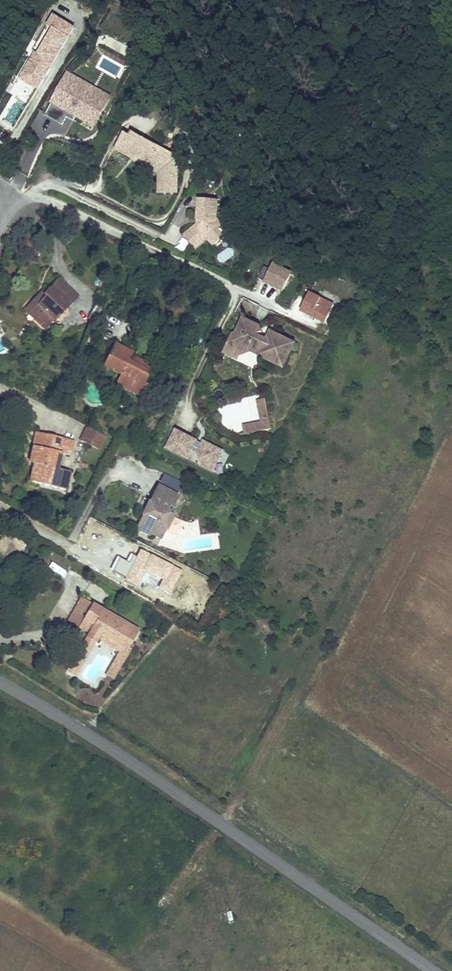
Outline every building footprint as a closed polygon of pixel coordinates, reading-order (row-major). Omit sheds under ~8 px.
[(72,27),(52,17),(13,94),(11,93),(0,115),(0,124),(17,133),(72,27)] [(97,129),(112,95),(64,74),(46,116),(63,124),(67,116),(97,129)] [(144,164),(148,165),(156,150),(144,144),(146,140),(126,130),(116,148),(121,151),(120,153),(131,159),(132,157),(139,161),(138,162),(143,165),(144,164)] [(144,144),(156,150),(158,147),(146,140),(144,144)] [(179,158),(158,147),(156,150),(169,158),(167,161),(174,165),(172,169),(178,172),(179,158)] [(156,150),(148,165),(160,172),(159,194),(177,195),(178,172),(172,169),(174,165),(167,161),(169,158),(156,150)] [(198,199),(197,221),(200,221),(200,225),(196,225),(183,236),(195,249),(207,239),(213,246),(223,237),(218,231),(223,227),(216,218),(218,201),(198,199)] [(291,274),(274,266),(271,271),(264,267),(258,279),(282,291),(291,274)] [(27,306),(48,326),(55,319),(56,320),(78,297),(59,279),(47,292),(44,294),(46,296),(41,300),(37,297),(36,296),(27,306)] [(44,294),(47,292),(44,290),(37,297),(41,300),(46,296),(44,294)] [(309,293),(300,311),(325,323),(334,306),(309,293)] [(101,298),(96,307),(101,309),(103,304),(105,300),(101,298)] [(48,326),(27,306),(24,309),(46,329),(48,326)] [(94,322),(97,317),(100,310),(101,309),(96,307),(90,320),(94,322)] [(102,320),(105,312),(100,310),(97,317),(102,320)] [(283,362),(292,343),(276,335),(274,340),(273,340),(272,340),(270,340),(269,340),(267,341),(265,340),(261,328),(246,321),(244,321),(242,323),(244,330),(232,334),(233,337),(228,347),(240,353),(246,351),(252,351),(261,356),(263,353),(270,360),(272,358),(280,365),(283,362)] [(271,333),(267,341),(269,340),(270,340),(272,340),(273,340),(274,340),(276,335),(271,333)] [(228,347),(233,337),(232,334),(223,352),(237,359),(240,353),(228,347)] [(263,353),(261,356),(260,357),(283,368),(294,344),(292,343),(283,362),(280,365),(272,358),(270,360),(263,353)] [(121,375),(118,379),(127,384),(124,389),(135,394),(141,383),(144,385),(144,384),(150,373),(145,371),(148,365),(137,359),(134,365),(128,362),(131,356),(133,353),(115,344),(103,366),(121,375)] [(134,365),(137,359),(131,356),(128,362),(134,365)] [(145,371),(150,373),(153,368),(148,365),(145,371)] [(127,384),(118,379),(116,384),(124,389),(127,384)] [(141,383),(135,394),(140,397),(147,385),(144,384),(144,385),(141,383)] [(258,402),(261,419),(269,418),(265,401),(258,402)] [(269,418),(261,419),(262,423),(244,427),(245,435),(271,429),(269,418)] [(80,440),(93,447),(100,433),(87,427),(80,440)] [(176,430),(167,448),(188,459),(192,451),(198,454),(201,465),(213,471),(223,451),(203,441),(202,444),(200,447),(195,444),(196,441),(176,430)] [(33,446),(36,447),(41,448),(45,434),(36,432),(33,446)] [(100,433),(93,447),(98,449),(105,436),(100,433)] [(71,440),(45,434),(41,448),(36,447),(32,464),(34,464),(30,482),(66,490),(70,472),(59,469),(54,468),(57,453),(62,454),(70,456),(74,440),(71,440)] [(54,468),(59,469),(62,454),(57,453),(54,468)] [(184,484),(163,474),(159,482),(179,493),(184,484)] [(179,496),(157,486),(150,501),(144,498),(140,504),(147,508),(148,505),(151,507),(150,509),(152,510),(150,515),(148,514),(143,516),(138,525),(139,531),(149,535),(152,534),(162,539),(173,517),(173,516),(170,515),(179,496)] [(147,508),(143,516),(148,514),(150,515),(152,510),(150,509),(151,507),(148,505),(147,508)] [(182,522),(173,517),(162,539),(169,543),(173,535),(175,535),(182,522)] [(12,565),(25,542),(6,531),(0,542),(0,558),(12,565)] [(79,628),(92,604),(82,597),(68,621),(79,628)] [(92,604),(79,628),(89,634),(88,636),(96,641),(97,639),(101,633),(126,648),(130,641),(132,643),(132,642),(139,631),(92,604)] [(110,669),(117,673),(134,643),(132,642),(132,643),(130,641),(126,648),(101,633),(97,639),(120,652),(110,669)] [(96,641),(88,636),(83,645),(91,649),(96,641)] [(91,649),(83,645),(68,671),(76,676),(91,649)] [(110,669),(107,675),(114,679),(117,673),(110,669)]
